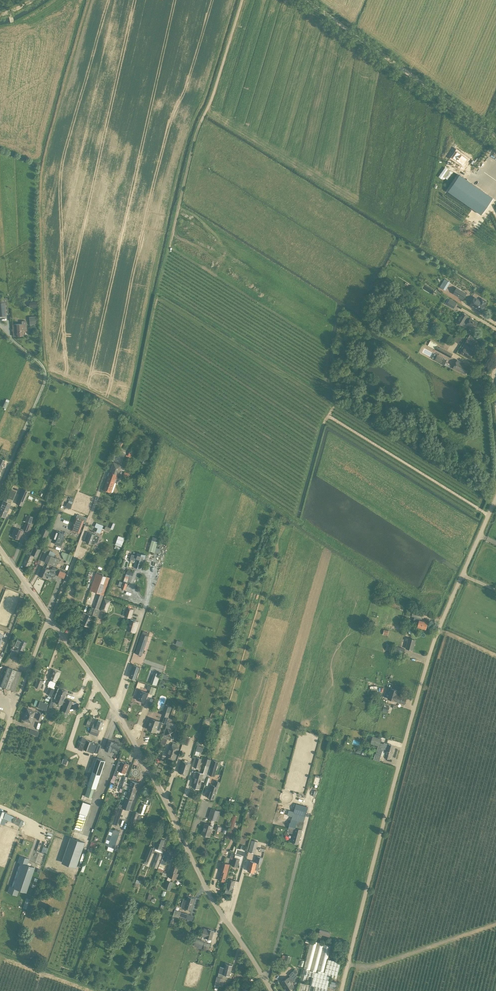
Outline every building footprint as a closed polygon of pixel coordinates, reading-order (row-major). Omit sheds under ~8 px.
[(458,165),(463,169),(469,161),(467,159),(471,153),(461,145),(457,151),(464,157),(458,165)] [(445,167),(439,176),(442,178),(443,176),(447,179),(452,172),(445,167)] [(493,198),(460,175),(448,191),(481,214),(493,198)] [(445,278),(440,286),(446,290),(451,282),(445,278)] [(456,287),(453,293),(463,299),(466,293),(456,287)] [(473,308),(474,307),(481,311),(485,304),(485,303),(486,301),(482,298),(480,301),(474,297),(469,305),(473,308)] [(453,309),(457,303),(449,299),(446,304),(453,309)] [(477,322),(463,313),(457,322),(465,327),(466,325),(473,329),(474,326),(477,322)] [(13,336),(23,335),(22,329),(27,329),(26,322),(22,322),(22,323),(12,324),(13,336)] [(453,340),(460,345),(465,337),(458,333),(453,340)] [(461,353),(470,359),(474,353),(468,349),(473,342),(468,338),(464,343),(464,344),(460,350),(462,351),(461,353)] [(438,344),(430,340),(428,345),(451,358),(453,354),(437,345),(438,344)] [(469,366),(457,360),(453,368),(465,374),(469,366)] [(115,482),(121,466),(113,463),(107,480),(104,489),(111,492),(114,482),(115,482)] [(0,508),(0,515),(5,517),(10,503),(6,501),(8,498),(13,500),(16,492),(8,489),(3,500),(0,508)] [(24,502),(28,491),(23,489),(19,500),(24,502)] [(84,520),(76,517),(71,531),(79,534),(84,520)] [(23,530),(29,532),(32,525),(26,522),(23,530)] [(98,528),(97,531),(100,533),(103,526),(97,523),(95,527),(98,528)] [(21,535),(22,535),(23,530),(15,527),(12,536),(19,539),(21,535)] [(39,538),(46,541),(50,530),(43,527),(39,538)] [(64,533),(55,530),(52,539),(55,541),(54,543),(61,546),(65,537),(63,536),(64,533)] [(84,539),(87,540),(86,541),(91,543),(92,541),(97,543),(100,536),(87,531),(84,539)] [(118,535),(115,544),(122,547),(125,537),(118,535)] [(155,552),(158,542),(152,540),(149,550),(155,552)] [(36,559),(36,556),(37,557),(40,550),(38,549),(39,547),(41,548),(43,543),(37,541),(34,548),(35,548),(32,555),(28,553),(24,564),(29,566),(33,558),(36,559)] [(56,566),(59,559),(54,557),(56,552),(50,549),(48,555),(48,554),(45,561),(56,566)] [(70,561),(73,555),(63,551),(61,558),(70,561)] [(138,552),(137,554),(137,555),(132,554),(131,557),(130,559),(135,560),(134,564),(142,567),(146,554),(138,552)] [(46,578),(49,571),(50,569),(43,566),(39,575),(46,578)] [(126,573),(123,582),(120,581),(118,585),(122,586),(121,588),(125,589),(128,581),(131,581),(132,576),(133,572),(128,570),(126,573)] [(49,571),(46,578),(53,580),(56,573),(49,571)] [(99,593),(95,607),(99,609),(110,577),(96,572),(90,590),(99,593)] [(107,612),(111,600),(104,598),(100,610),(107,612)] [(92,616),(93,615),(98,616),(100,610),(91,607),(89,612),(87,612),(87,614),(84,612),(81,619),(83,620),(82,623),(88,626),(93,616),(92,616)] [(124,616),(131,618),(134,609),(127,607),(124,616)] [(413,610),(412,610),(412,609),(407,607),(407,610),(408,610),(407,614),(405,614),(405,615),(409,617),(410,615),(411,616),(414,617),(414,620),(416,620),(415,624),(418,624),(417,627),(426,629),(427,622),(420,620),(420,618),(422,618),(423,613),(413,610)] [(135,632),(138,621),(130,619),(127,630),(135,632)] [(142,655),(149,633),(143,631),(136,652),(142,655)] [(14,655),(16,651),(17,652),(19,648),(23,650),(26,642),(20,639),(20,640),(16,638),(9,654),(14,655)] [(406,638),(406,640),(408,640),(406,648),(413,650),(415,640),(408,638),(406,638)] [(403,655),(405,648),(394,646),(393,652),(403,655)] [(139,668),(133,666),(129,679),(135,680),(139,668)] [(7,667),(0,685),(0,686),(14,691),(21,672),(7,667)] [(53,669),(49,679),(51,679),(50,682),(54,684),(55,681),(56,682),(60,672),(53,669)] [(156,685),(159,678),(153,676),(151,683),(156,685)] [(51,683),(49,690),(45,690),(43,696),(48,697),(50,691),(54,692),(56,684),(51,683)] [(155,695),(157,688),(151,686),(149,693),(155,695)] [(56,692),(58,693),(56,698),(63,701),(67,691),(60,688),(58,688),(56,692)] [(139,689),(136,688),(133,697),(137,698),(136,700),(145,703),(148,693),(139,690),(139,689)] [(407,697),(397,694),(398,690),(391,688),(388,698),(404,703),(407,697)] [(69,713),(73,701),(67,699),(62,710),(69,713)] [(169,717),(168,717),(172,707),(165,704),(161,715),(165,716),(162,722),(166,724),(169,717)] [(27,708),(23,720),(31,722),(35,711),(27,708)] [(151,718),(147,729),(156,731),(157,728),(159,729),(162,722),(151,718)] [(104,722),(98,720),(97,724),(93,723),(90,733),(97,736),(100,728),(101,729),(104,722)] [(176,724),(168,721),(163,736),(171,739),(176,724)] [(182,738),(183,738),(182,742),(188,744),(190,739),(189,739),(190,736),(183,734),(182,738)] [(394,745),(384,743),(383,744),(380,743),(381,739),(373,737),(371,743),(379,745),(376,754),(381,756),(382,750),(386,752),(384,757),(390,758),(394,745)] [(87,740),(84,749),(93,752),(93,751),(99,753),(101,745),(87,740)] [(120,744),(108,740),(105,749),(111,752),(113,746),(119,748),(120,744)] [(175,759),(178,748),(170,745),(167,756),(175,759)] [(212,755),(209,754),(207,758),(206,757),(204,764),(206,764),(203,773),(196,771),(194,772),(192,777),(195,777),(193,781),(192,787),(199,789),(201,784),(202,778),(206,779),(207,774),(210,766),(209,766),(209,765),(211,759),(212,755)] [(97,757),(88,785),(96,788),(105,760),(97,757)] [(211,761),(208,774),(209,774),(209,775),(214,776),(218,761),(213,760),(213,761),(211,761)] [(113,774),(111,782),(114,783),(116,776),(117,776),(119,770),(125,773),(128,764),(121,761),(121,762),(118,761),(113,774)] [(187,775),(191,763),(182,761),(179,772),(187,775)] [(133,799),(134,799),(135,793),(139,783),(130,780),(129,785),(130,785),(128,791),(126,796),(129,797),(129,799),(126,798),(122,808),(129,810),(133,800),(132,800),(133,799)] [(215,796),(216,792),(220,782),(216,781),(215,786),(211,784),(210,786),(209,790),(210,790),(208,797),(214,799),(215,796)] [(83,801),(73,830),(83,833),(92,804),(83,801)] [(142,813),(144,814),(148,804),(141,802),(138,812),(133,810),(130,820),(131,821),(130,824),(134,825),(135,822),(137,818),(140,819),(142,813)] [(288,828),(295,829),(292,842),(298,843),(302,829),(295,828),(297,821),(298,821),(298,820),(304,822),(305,816),(308,807),(296,803),(293,813),(291,819),(291,821),(290,820),(288,828)] [(208,818),(216,821),(219,811),(211,808),(208,818)] [(5,812),(0,811),(0,823),(1,824),(3,818),(11,822),(19,825),(21,819),(14,816),(5,812)] [(213,826),(205,823),(201,834),(210,836),(213,826)] [(108,846),(113,832),(109,831),(105,844),(108,846)] [(158,837),(155,846),(156,847),(155,850),(157,851),(152,866),(157,868),(162,854),(164,850),(161,849),(162,846),(164,840),(158,837)] [(86,842),(73,838),(68,855),(82,858),(86,842)] [(257,846),(258,842),(251,840),(248,851),(255,853),(257,846)] [(149,862),(154,848),(149,846),(144,860),(149,862)] [(241,846),(241,848),(236,847),(235,854),(244,855),(245,846),(241,846)] [(164,864),(166,860),(169,861),(172,852),(167,850),(166,851),(164,851),(159,866),(157,870),(162,872),(165,864),(164,864)] [(39,851),(35,862),(41,864),(45,853),(39,851)] [(26,892),(34,867),(27,865),(29,859),(20,856),(18,862),(23,863),(15,888),(10,886),(8,892),(18,896),(19,890),(26,892)] [(254,872),(255,869),(258,870),(259,863),(260,863),(262,863),(263,857),(257,856),(256,862),(255,862),(250,861),(248,870),(254,872)] [(238,867),(240,859),(233,857),(231,865),(238,867)] [(167,880),(164,888),(170,890),(173,882),(170,881),(171,877),(176,879),(178,873),(177,873),(179,865),(173,862),(169,874),(168,874),(167,880)] [(218,879),(223,881),(225,881),(227,872),(230,864),(223,862),(220,862),(218,869),(221,870),(218,879)] [(232,894),(234,888),(233,888),(235,880),(229,878),(225,892),(232,894)] [(148,900),(156,901),(156,898),(152,897),(153,894),(149,893),(148,900)] [(191,909),(194,898),(188,896),(187,900),(183,899),(181,906),(191,909)] [(212,939),(214,930),(207,929),(204,928),(202,936),(205,937),(212,939)] [(190,940),(195,942),(194,945),(202,948),(205,941),(197,938),(199,932),(194,930),(191,937),(190,940)] [(331,974),(337,975),(341,962),(328,959),(331,945),(311,940),(298,990),(327,990),(331,974)] [(218,973),(217,976),(216,976),(214,984),(223,986),(225,974),(230,975),(232,965),(226,963),(224,967),(220,966),(218,973)] [(295,979),(294,979),(297,976),(292,971),(289,975),(290,976),(288,977),(281,981),(287,990),(294,986),(291,982),(295,979)]
